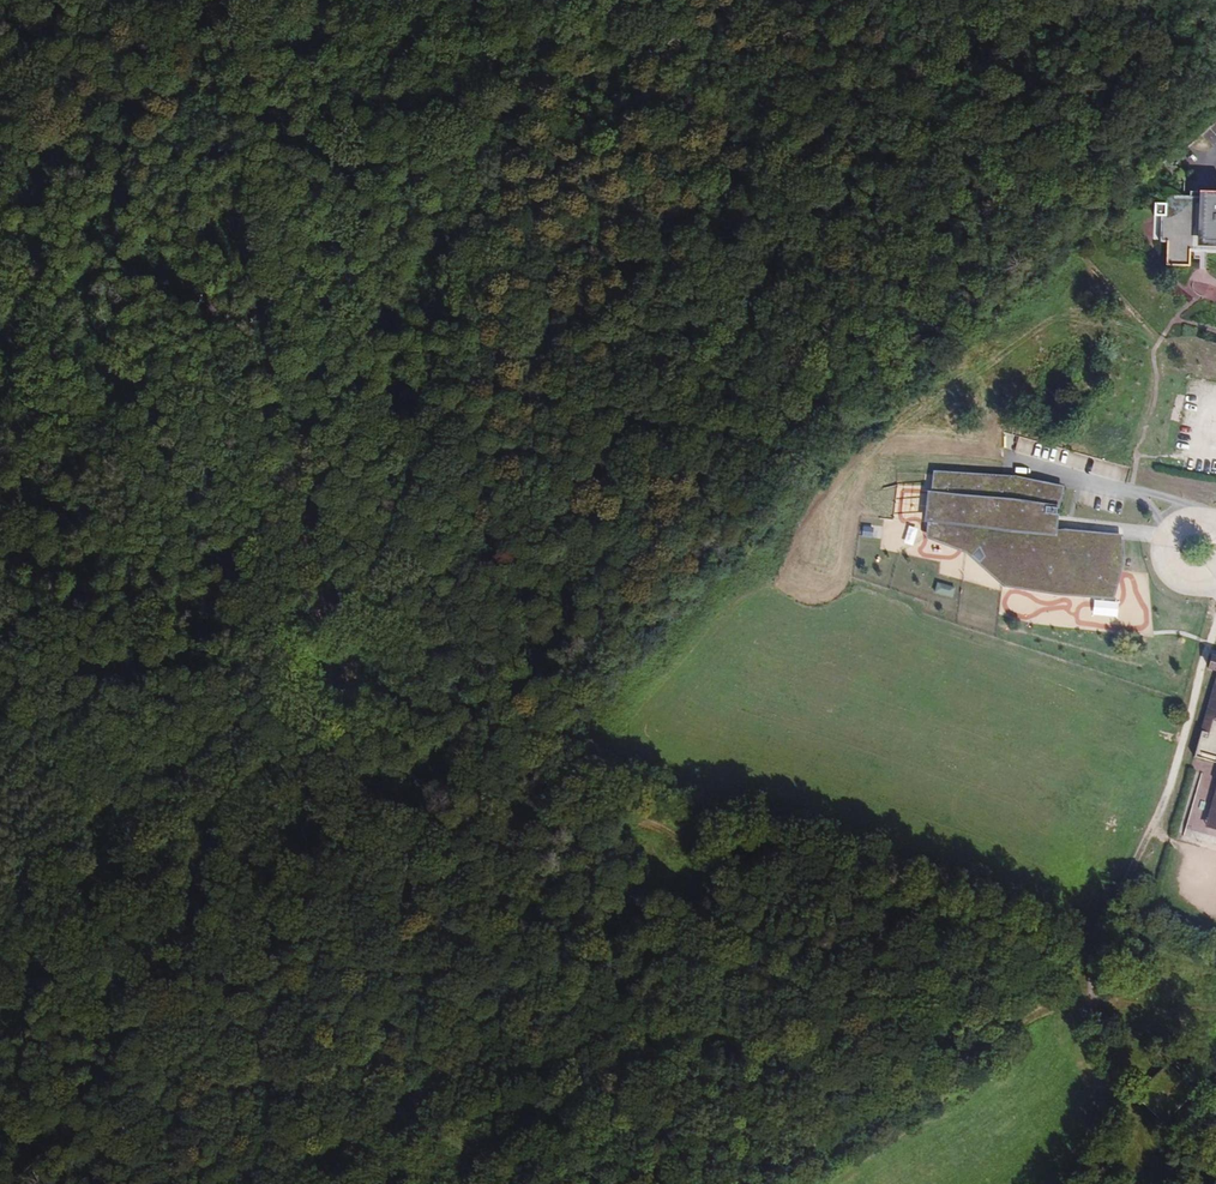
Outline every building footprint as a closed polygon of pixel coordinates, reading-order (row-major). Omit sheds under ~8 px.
[(1215,252),(1215,184),(1208,183),(1204,183),(1204,189),(1191,188),(1191,195),(1166,193),(1165,199),(1157,198),(1156,212),(1164,213),(1163,224),(1162,240),(1167,241),(1167,266),(1191,265),(1191,243),(1193,243),(1193,251),(1199,251),(1215,252)] [(924,571),(1121,584),(1124,533),(1059,529),(1062,479),(931,471),(924,571)] [(872,538),(873,525),(865,524),(864,537),(872,538)] [(956,587),(938,582),(935,592),(954,597),(956,587)] [(1210,656),(1206,670),(1215,673),(1215,658),(1210,656)] [(1192,751),(1215,759),(1215,758),(1215,730),(1207,727),(1215,696),(1215,673),(1192,751)] [(1207,727),(1215,730),(1215,696),(1207,727)] [(1209,800),(1201,826),(1215,831),(1215,802),(1209,800)]
